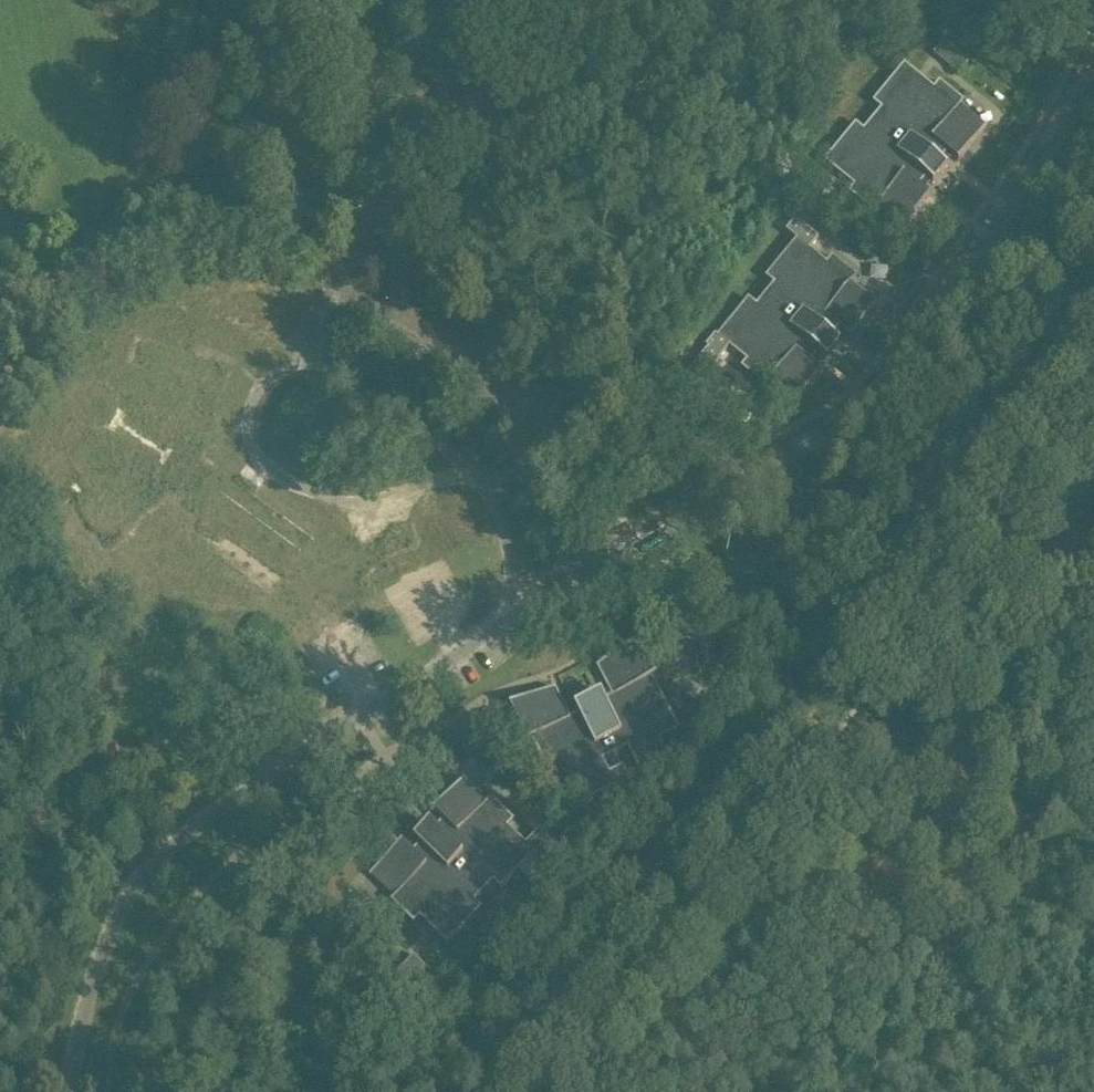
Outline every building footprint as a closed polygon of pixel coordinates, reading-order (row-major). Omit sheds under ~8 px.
[(968,62),(943,42),(933,55),(958,75),(968,62)] [(863,131),(855,124),(823,163),(853,187),(847,194),(872,214),(878,207),(902,227),(899,231),(900,233),(930,197),(918,188),(925,179),(933,185),(947,168),(939,162),(946,154),(958,163),(987,127),(985,126),(982,130),(958,110),(964,103),(939,83),(933,89),(904,65),(872,104),(880,110),(863,131)] [(816,201),(805,214),(830,234),(840,222),(816,201)] [(756,306),(748,299),(716,338),(746,362),(740,369),(765,389),(771,383),(796,404),(823,372),(811,363),(818,354),(826,360),(840,343),(832,337),(839,328),(851,338),(877,306),(851,284),(857,278),(832,257),(826,264),(797,240),(765,278),(773,285),(756,306)] [(407,298),(414,274),(394,267),(386,291),(407,298)] [(555,689),(508,706),(509,708),(514,706),(531,740),(527,742),(527,743),(531,741),(558,792),(577,782),(587,801),(616,787),(602,760),(626,748),(640,774),(668,759),(658,740),(678,730),(652,679),(656,677),(655,675),(651,678),(634,644),(638,642),(636,640),(596,668),(611,697),(604,701),(600,693),(573,707),(577,715),(570,719),(555,689)] [(373,872),(369,876),(370,877),(374,874),(396,896),(390,902),(413,925),(419,918),(447,945),(481,910),(474,902),(483,893),(493,883),(500,890),(534,855),(542,863),(555,849),(547,842),(538,833),(526,845),(508,828),(514,822),(491,799),(484,806),(462,783),(465,780),(464,779),(432,812),(442,822),(435,830),(428,823),(420,831),(412,839),(419,846),(412,853),(401,843),(373,872)] [(597,835),(589,820),(561,835),(568,850),(597,835)] [(553,889),(541,877),(518,901),(530,912),(553,889)] [(426,968),(413,956),(391,979),(403,991),(426,968)]
